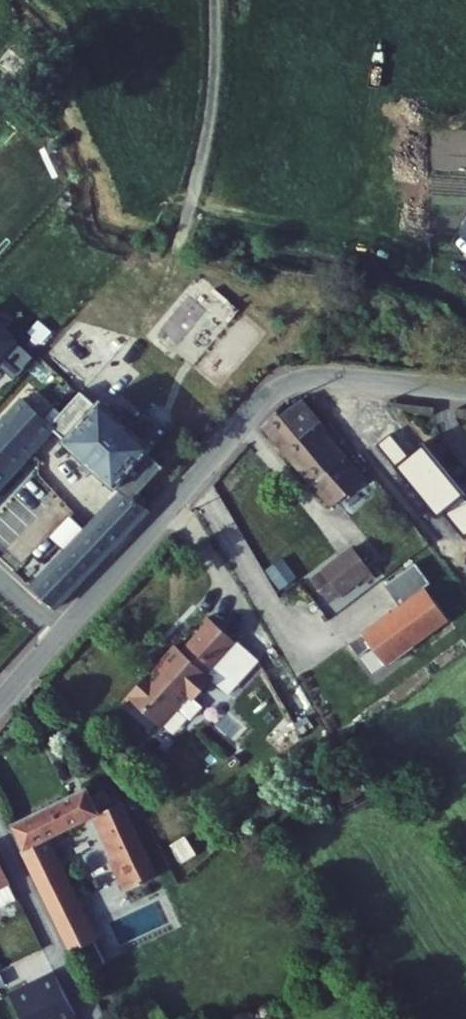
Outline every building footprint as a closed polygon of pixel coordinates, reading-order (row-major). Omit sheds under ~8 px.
[(18,343),(0,326),(0,363),(18,343)] [(18,343),(0,363),(0,367),(15,380),(35,359),(18,343)] [(50,425),(63,437),(94,403),(78,390),(74,396),(48,424),(50,425)] [(94,403),(63,437),(61,440),(112,486),(114,484),(121,491),(100,515),(121,533),(145,506),(140,501),(145,494),(140,488),(164,461),(154,452),(157,448),(100,396),(94,403)] [(292,404),(274,420),(340,496),(373,468),(353,445),(348,448),(326,423),(329,421),(309,397),(296,409),(292,404)] [(50,425),(48,424),(20,398),(0,420),(0,480),(50,425)] [(390,409),(360,432),(394,475),(422,453),(424,451),(421,447),(390,409)] [(434,437),(421,447),(424,451),(422,453),(450,488),(465,477),(434,437)] [(100,515),(88,527),(110,545),(121,533),(100,515)] [(88,527),(33,588),(54,607),(110,545),(88,527)] [(377,558),(361,536),(331,558),(347,580),(377,558)] [(418,560),(405,542),(373,565),(392,590),(345,625),(355,638),(365,631),(379,650),(441,603),(412,564),(418,560)] [(218,661),(248,629),(224,608),(195,639),(188,633),(169,654),(173,657),(163,668),(158,664),(139,685),(172,715),(191,695),(190,693),(200,682),(206,688),(225,667),(218,661)] [(267,647),(248,629),(218,661),(225,667),(238,679),(267,647)] [(85,786),(11,822),(74,951),(95,940),(46,837),(91,814),(128,891),(157,876),(120,799),(112,802),(97,810),(90,795),(85,786)] [(104,787),(90,795),(97,810),(112,802),(104,787)] [(16,895),(0,865),(0,903),(16,895)] [(12,997),(23,1018),(80,1018),(58,974),(12,997)]
